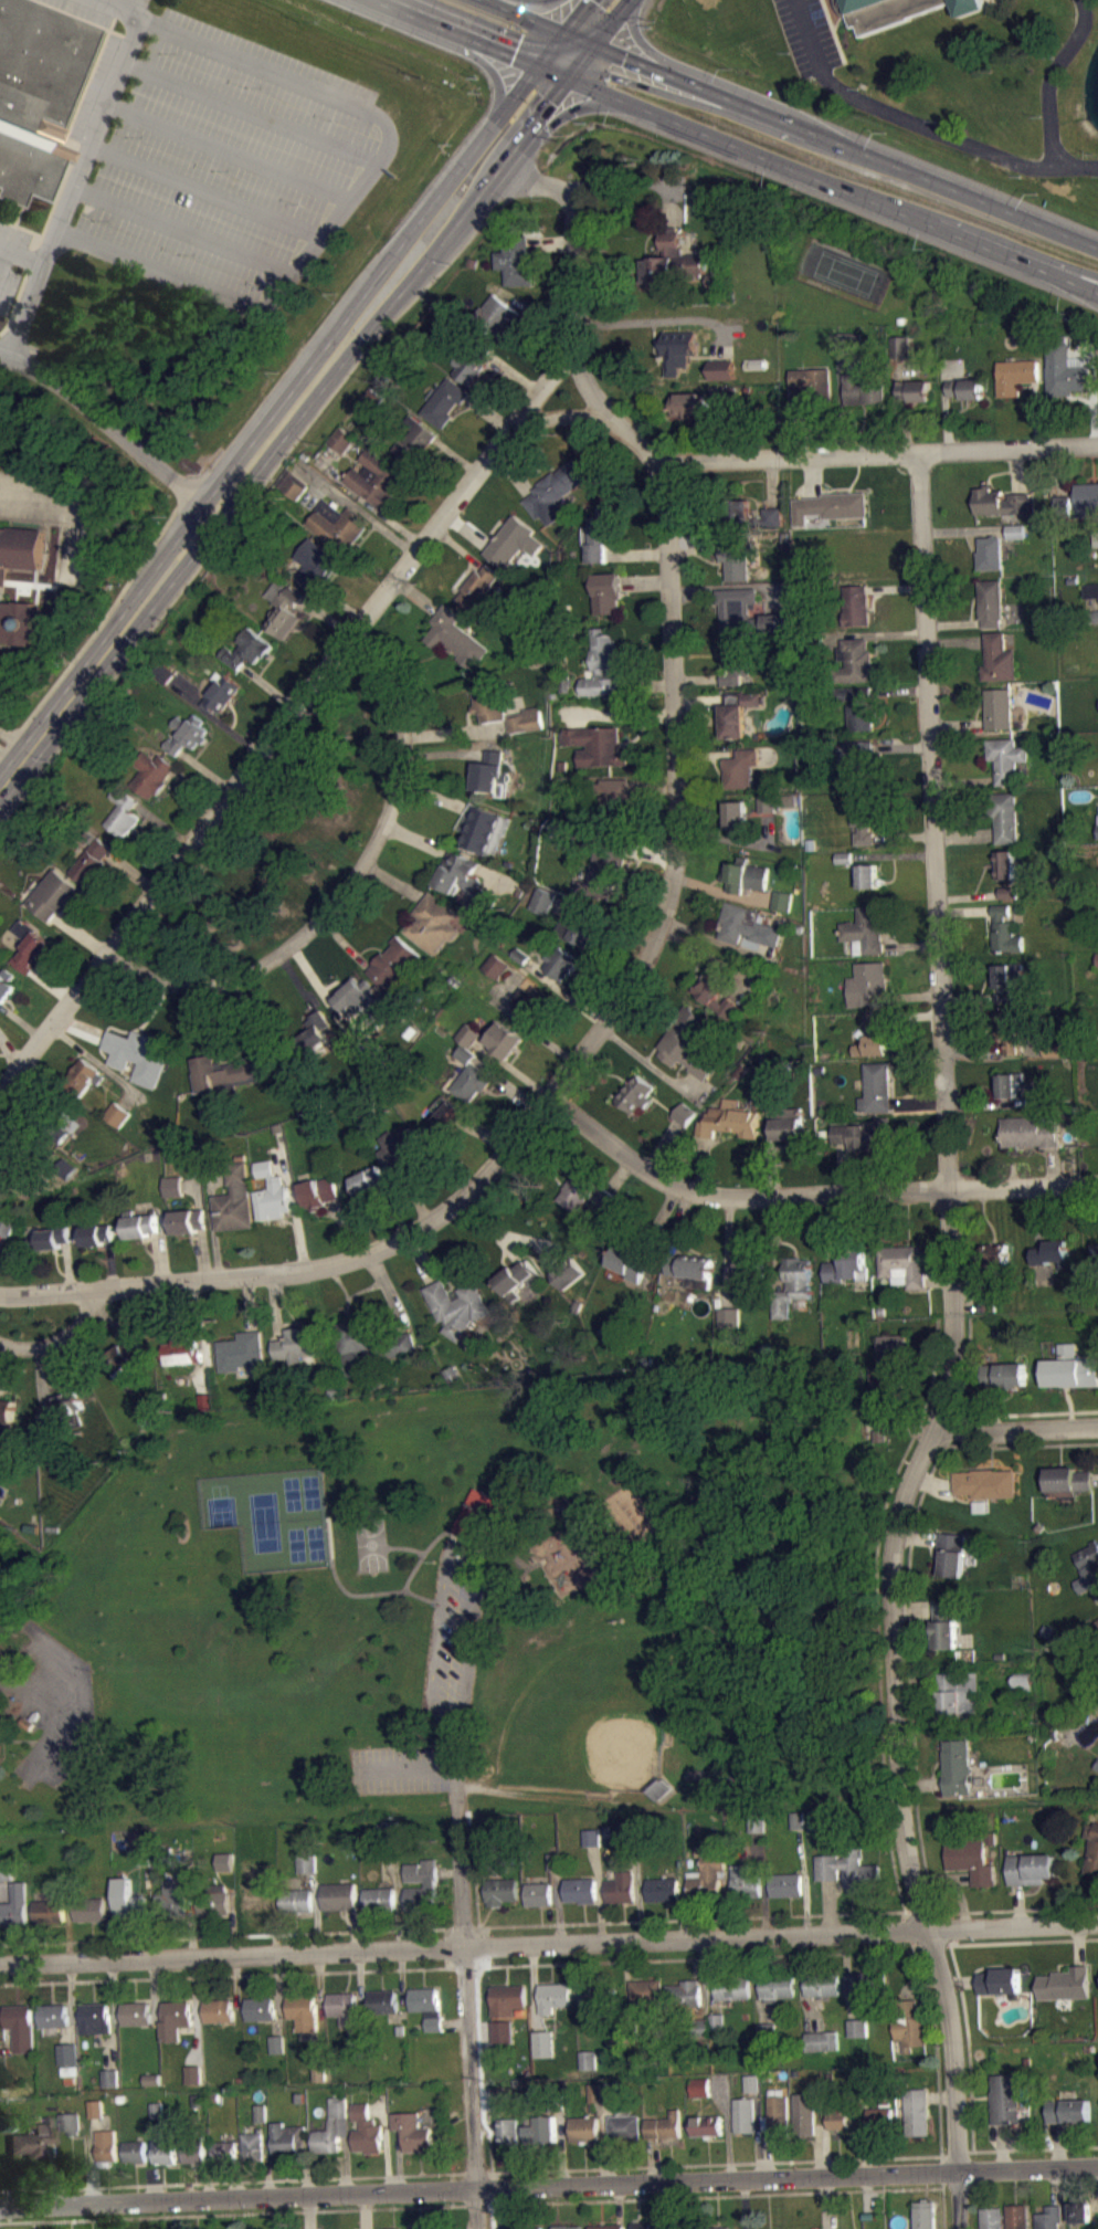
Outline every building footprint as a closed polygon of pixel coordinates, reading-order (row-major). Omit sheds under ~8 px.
[(20,207),(0,198),(0,0),(22,0),(91,28),(47,139),(75,149),(70,162),(63,159),(47,201),(25,192),(20,207)] [(848,13),(854,27),(858,24),(862,36),(952,2),(960,17),(988,8),(985,0),(844,0),(848,13)] [(641,259),(648,259),(648,255),(663,255),(663,248),(658,249),(658,231),(661,231),(661,225),(668,225),(675,225),(675,230),(677,230),(678,246),(680,245),(680,254),(704,254),(704,273),(676,273),(676,275),(669,275),(669,281),(673,281),(673,294),(662,294),(662,284),(650,284),(648,282),(641,282),(641,259)] [(526,234),(502,235),(503,251),(494,251),(494,269),(504,267),(504,285),(531,284),(530,261),(526,261),(525,253),(527,252),(527,243),(526,234)] [(519,313),(494,292),(483,306),(481,305),(469,319),(486,332),(488,329),(499,337),(519,313)] [(662,332),(695,329),(696,354),(687,354),(687,365),(677,366),(677,375),(665,375),(664,356),(661,357),(661,346),(662,346),(662,332)] [(909,357),(909,335),(890,335),(891,357),(897,357),(909,357)] [(453,362),(457,366),(453,372),(472,387),(482,372),(479,370),(485,364),(482,360),(486,355),(490,349),(475,337),(465,350),(467,351),(463,357),(458,354),(453,362)] [(1046,341),(1047,366),(1046,366),(1047,395),(1073,395),(1071,389),(1086,389),(1086,387),(1089,387),(1088,364),(1068,365),(1068,340),(1046,341)] [(708,359),(719,359),(732,358),(732,377),(708,378),(708,359)] [(997,360),(999,396),(1020,395),(1018,380),(1034,380),(1038,380),(1037,358),(997,360)] [(790,369),(831,367),(832,408),(805,409),(805,406),(798,406),(791,406),(790,369)] [(843,371),(858,371),(858,380),(885,379),(886,401),(845,403),(843,371)] [(457,401),(448,412),(452,414),(442,428),(420,412),(447,376),(468,392),(465,397),(460,403),(457,401)] [(947,379),(981,377),(982,398),(961,398),(961,395),(947,396),(947,379)] [(898,380),(929,379),(930,400),(909,400),(909,398),(905,398),(899,399),(898,380)] [(383,396),(370,386),(359,400),(372,410),(383,396)] [(705,414),(705,406),(712,406),(712,407),(724,407),(736,407),(736,387),(699,387),(699,391),(676,391),(672,391),(672,414),(682,414),(682,416),(690,416),(690,414),(705,414)] [(436,434),(409,413),(402,421),(411,429),(401,441),(399,439),(392,448),(412,464),(433,439),(436,434)] [(355,438),(339,424),(327,440),(335,445),(342,452),(355,438)] [(368,446),(401,473),(392,485),(394,487),(380,507),(344,480),(353,466),(361,472),(367,464),(359,459),(368,446)] [(521,500),(536,518),(540,515),(547,525),(564,512),(556,501),(588,476),(573,456),(553,472),(552,471),(537,482),(538,483),(531,488),(534,491),(528,495),(521,500)] [(307,483),(289,469),(276,484),(296,500),(307,483)] [(1062,494),(1053,495),(1054,516),(1096,515),(1096,508),(1097,508),(1097,481),(1075,482),(1075,501),(1069,501),(1069,494),(1062,494)] [(991,486),(974,487),(975,514),(1034,512),(1033,495),(1030,495),(1030,492),(1015,493),(1009,493),(1009,498),(1001,498),(1001,490),(991,490),(991,486)] [(792,498),(802,498),(802,496),(813,496),(821,496),(821,493),(866,491),(867,516),(822,517),(822,513),(805,513),(806,524),(793,524),(792,498)] [(349,505),(369,521),(344,555),(323,539),(324,538),(305,523),(324,497),(344,513),(349,505)] [(725,498),(725,527),(782,526),(782,506),(772,506),(763,507),(763,517),(749,517),(749,498),(725,498)] [(610,505),(610,543),(605,543),(605,554),(605,561),(588,561),(588,543),(582,543),(582,526),(591,526),(591,516),(599,516),(599,505),(610,505)] [(531,534),(534,529),(513,513),(486,547),(483,551),(505,568),(521,546),(534,555),(543,543),(531,534)] [(1005,524),(1023,524),(1024,537),(1006,538),(1005,528),(1005,524)] [(6,585),(0,584),(0,526),(8,527),(8,525),(42,528),(38,569),(7,566),(6,585)] [(1026,545),(1025,531),(1007,531),(1007,545),(1026,545)] [(729,534),(750,533),(750,543),(753,542),(753,553),(748,553),(749,579),(726,579),(726,560),(720,560),(720,546),(729,546),(729,538),(729,534)] [(978,536),(979,550),(975,550),(976,569),(1002,568),(1001,535),(978,536)] [(315,592),(319,587),(340,560),(309,536),(293,556),(305,565),(295,577),(315,592)] [(476,568),(479,571),(483,567),(486,562),(498,574),(478,599),(483,603),(475,613),(455,598),(463,589),(461,587),(476,568)] [(592,572),(619,571),(620,582),(620,598),(617,598),(619,612),(594,614),(592,572)] [(976,580),(1000,579),(1002,618),(999,618),(999,625),(981,627),(981,622),(981,618),(979,618),(976,580)] [(844,585),(845,611),(844,611),(844,624),(869,623),(868,592),(867,592),(867,589),(866,583),(844,585)] [(1085,583),(1097,583),(1097,597),(1085,597),(1085,583)] [(271,616),(271,612),(273,608),(276,609),(279,606),(273,600),(278,592),(282,595),(289,585),(304,595),(299,601),(292,610),(300,617),(284,639),(264,624),(271,616)] [(716,588),(757,588),(757,601),(748,601),(748,616),(760,616),(760,612),(773,612),(781,612),(782,631),(748,632),(748,633),(737,633),(737,632),(721,632),(720,602),(716,603),(716,588)] [(13,641),(0,640),(0,600),(14,601),(15,600),(34,601),(34,604),(36,604),(45,614),(43,633),(33,642),(30,642),(30,645),(12,643),(13,641)] [(443,602),(460,614),(454,622),(488,648),(472,670),(455,658),(457,654),(442,643),(437,649),(423,638),(433,624),(429,621),(436,611),(443,602)] [(1088,611),(1097,610),(1097,621),(1089,621),(1088,611)] [(249,625),(273,644),(263,656),(261,654),(255,662),(247,658),(242,666),(239,670),(219,655),(225,645),(235,652),(242,643),(237,640),(249,625)] [(579,679),(580,694),(616,693),(616,685),(616,676),(614,676),(614,666),(615,666),(615,658),(616,658),(615,633),(603,634),(603,627),(591,627),(592,649),(591,649),(592,670),(595,670),(596,677),(588,677),(588,676),(581,676),(581,679),(579,679)] [(983,632),(1003,631),(1004,649),(1014,649),(1015,677),(981,680),(980,665),(985,665),(984,640),(983,632)] [(822,632),(822,638),(823,649),(803,650),(803,633),(822,632)] [(867,638),(868,649),(872,649),(872,669),(869,669),(869,680),(833,681),(833,666),(846,666),(846,660),(838,660),(838,646),(843,646),(843,638),(867,638)] [(720,672),(720,679),(721,684),(741,684),(740,674),(750,674),(749,639),(729,640),(730,672),(720,672)] [(176,672),(162,661),(152,673),(166,684),(168,681),(176,672)] [(242,685),(225,673),(201,704),(212,712),(215,707),(221,712),(242,685)] [(569,674),(569,691),(558,690),(558,674),(569,674)] [(471,686),(498,681),(502,701),(504,701),(505,709),(503,709),(505,717),(481,722),(478,711),(473,712),(472,705),(474,704),(471,686)] [(581,702),(620,703),(620,685),(582,684),(581,702)] [(834,687),(870,685),(872,690),(872,696),(869,696),(869,703),(872,703),(874,728),(849,729),(847,704),(849,703),(849,698),(834,698),(834,687)] [(984,688),(1011,687),(1012,727),(985,727),(985,723),(984,688)] [(717,704),(743,703),(743,697),(743,692),(760,692),(761,704),(745,704),(746,737),(722,737),(722,715),(717,716),(717,704)] [(506,714),(508,725),(509,733),(541,727),(538,705),(522,707),(522,711),(506,714)] [(163,746),(176,755),(179,751),(186,743),(193,748),(199,740),(203,744),(208,738),(204,735),(208,729),(202,725),(205,721),(194,713),(188,722),(178,715),(172,724),(181,730),(173,740),(170,737),(163,746)] [(559,730),(563,730),(563,727),(574,727),(617,725),(619,749),(627,748),(627,763),(578,766),(578,748),(587,748),(587,744),(564,745),(564,742),(560,742),(559,730)] [(985,738),(1014,737),(1015,746),(1026,745),(1027,760),(1016,760),(1017,784),(996,785),(995,778),(995,758),(986,759),(985,738)] [(873,740),(844,740),(844,747),(837,747),(837,763),(845,763),(846,772),(840,772),(840,787),(870,786),(869,764),(874,764),(874,746),(873,740)] [(725,757),(738,757),(738,754),(738,748),(759,748),(760,764),(751,764),(752,785),(748,785),(748,788),(725,788),(725,757)] [(176,765),(160,753),(156,758),(144,749),(134,763),(141,769),(130,784),(149,799),(155,792),(158,793),(167,782),(163,780),(172,769),(176,765)] [(474,760),(503,764),(502,771),(507,771),(506,782),(505,782),(504,796),(496,796),(496,791),(472,788),(474,760)] [(629,778),(601,778),(601,781),(594,781),(594,793),(601,793),(601,818),(630,818),(629,784),(629,778)] [(138,800),(118,785),(109,796),(120,803),(105,822),(124,838),(140,817),(131,809),(135,806),(138,800)] [(994,818),(989,818),(988,792),(1015,791),(1017,841),(995,843),(995,833),(994,818)] [(775,807),(796,806),(796,793),(759,796),(760,811),(768,810),(775,810),(775,807)] [(877,793),(852,795),(852,824),(859,824),(859,831),(855,831),(856,844),(875,844),(875,837),(874,831),(869,831),(869,824),(876,824),(875,810),(877,810),(877,793)] [(726,801),(746,800),(747,834),(738,835),(738,828),(727,828),(726,801)] [(471,802),(502,813),(487,854),(463,845),(467,832),(461,829),(468,809),(471,802)] [(786,816),(785,802),(761,804),(761,817),(786,816)] [(89,830),(112,847),(107,852),(103,859),(106,861),(98,871),(103,874),(98,880),(94,876),(88,884),(70,871),(91,844),(83,839),(89,830)] [(577,879),(589,882),(600,832),(627,839),(625,848),(623,854),(625,855),(622,869),(619,868),(611,898),(574,890),(577,879)] [(452,849),(481,861),(475,874),(478,875),(482,883),(478,884),(479,886),(481,885),(497,895),(488,914),(471,904),(474,897),(472,895),(462,882),(460,881),(453,893),(433,883),(448,854),(452,849)] [(995,850),(1013,850),(1014,877),(996,877),(995,850)] [(852,851),(835,851),(836,862),(852,862),(852,855),(852,851)] [(728,862),(769,866),(767,887),(746,885),(745,893),(728,891),(729,881),(721,880),(722,871),(727,871),(728,862)] [(876,863),(858,864),(859,887),(877,886),(876,863)] [(27,902),(53,868),(83,890),(71,905),(68,903),(62,911),(59,908),(54,914),(50,919),(27,902)] [(557,894),(538,885),(529,906),(547,914),(553,900),(557,894)] [(1015,885),(999,885),(999,893),(999,897),(1016,897),(1015,885)] [(775,890),(793,892),(790,912),(772,908),(773,901),(775,890)] [(429,891),(457,913),(450,922),(458,929),(451,939),(446,937),(433,954),(403,930),(411,921),(414,923),(419,917),(412,913),(423,898),(429,891)] [(1017,904),(1017,893),(1000,893),(1000,905),(1017,904)] [(727,901),(762,911),(759,921),(782,927),(777,946),(768,943),(750,937),(751,935),(742,932),(739,943),(718,937),(722,924),(724,925),(726,918),(721,917),(727,901)] [(992,904),(1010,903),(1010,921),(1013,921),(1013,935),(1022,934),(1023,950),(993,950),(992,930),(994,930),(994,915),(992,915),(992,910),(992,904)] [(884,953),(884,946),(883,939),(881,939),(881,933),(883,933),(883,917),(880,917),(879,904),(857,905),(858,921),(840,922),(841,939),(863,938),(864,954),(884,953)] [(562,918),(555,930),(569,940),(571,936),(588,947),(600,927),(581,915),(574,926),(562,918)] [(22,916),(38,928),(35,930),(50,940),(41,951),(43,954),(32,968),(28,974),(10,960),(25,939),(12,929),(22,916)] [(366,970),(386,990),(419,955),(397,934),(390,940),(393,944),(384,954),(382,950),(371,961),(372,963),(369,967),(366,970)] [(580,959),(560,945),(553,953),(549,949),(543,957),(548,960),(543,967),(561,980),(567,971),(569,974),(580,959)] [(529,955),(517,946),(510,955),(524,964),(526,960),(529,955)] [(509,963),(495,951),(482,967),(496,979),(509,963)] [(847,976),(856,976),(855,961),(885,960),(886,992),(870,993),(870,999),(870,1003),(857,1005),(858,1006),(848,1007),(847,976)] [(993,964),(1022,963),(1023,978),(1010,979),(1010,991),(1012,991),(1012,1000),(995,1001),(995,997),(995,991),(1000,991),(1000,987),(994,987),(993,964)] [(691,990),(731,1020),(741,1007),(733,1001),(727,996),(722,1001),(718,998),(728,985),(721,979),(722,978),(719,975),(721,972),(715,967),(705,979),(703,978),(700,981),(699,980),(691,990)] [(1,1002),(0,1001),(0,973),(15,986),(1,1002)] [(330,996),(352,975),(389,1014),(374,1029),(366,1020),(353,1007),(347,1012),(330,996)] [(534,984),(528,990),(522,986),(510,1000),(517,1006),(513,1010),(530,1024),(541,1009),(543,1011),(553,999),(534,984)] [(686,1005),(707,1020),(691,1041),(705,1051),(704,1052),(716,1062),(703,1080),(696,1075),(687,1069),(689,1066),(678,1059),(674,1065),(657,1053),(662,1048),(657,1045),(671,1028),(668,1027),(673,1020),(674,1021),(677,1016),(686,1005)] [(319,1009),(329,1024),(321,1029),(328,1039),(315,1047),(319,1053),(309,1059),(296,1038),(305,1032),(309,1029),(305,1021),(309,1018),(308,1017),(315,1011),(319,1009)] [(995,1010),(1030,1009),(1031,1020),(1018,1020),(1018,1053),(1003,1053),(1003,1049),(1003,1038),(995,1038),(995,1010)] [(853,1043),(853,1055),(887,1054),(886,1034),(877,1034),(877,1026),(880,1026),(880,1019),(880,1011),(865,1011),(866,1043),(853,1043)] [(482,1038),(496,1019),(507,1028),(508,1027),(524,1038),(507,1060),(490,1048),(492,1045),(482,1038)] [(482,1032),(467,1022),(456,1037),(469,1048),(475,1041),(482,1032)] [(108,1029),(129,1038),(133,1029),(154,1037),(152,1040),(157,1042),(154,1050),(167,1055),(155,1089),(131,1080),(138,1062),(128,1059),(125,1069),(108,1062),(112,1052),(101,1048),(105,1039),(108,1029)] [(475,1053),(463,1043),(454,1054),(467,1064),(473,1058),(475,1053)] [(255,1080),(235,1084),(236,1091),(213,1095),(212,1089),(197,1092),(192,1073),(194,1073),(192,1058),(212,1054),(213,1061),(220,1060),(221,1064),(240,1061),(254,1048),(262,1056),(271,1066),(255,1080)] [(82,1056),(63,1082),(81,1095),(92,1081),(97,1084),(103,1075),(98,1072),(99,1070),(82,1056)] [(494,1077),(473,1061),(451,1090),(468,1104),(479,1090),(482,1092),(494,1077)] [(865,1096),(858,1097),(858,1110),(865,1110),(866,1112),(890,1111),(890,1102),(888,1061),(864,1062),(865,1096)] [(764,1064),(764,1083),(769,1082),(784,1082),(784,1063),(764,1064)] [(999,1073),(1000,1097),(1016,1097),(1016,1089),(1020,1087),(1018,1080),(1024,1080),(1023,1071),(1015,1072),(1015,1073),(999,1073)] [(636,1073),(653,1086),(646,1095),(651,1100),(644,1108),(640,1104),(633,1113),(615,1100),(636,1073)] [(1034,1092),(1034,1100),(1034,1107),(1046,1107),(1046,1092),(1034,1092)] [(444,1094),(465,1114),(461,1119),(437,1145),(422,1131),(429,1124),(426,1123),(436,1112),(431,1107),(444,1094)] [(45,1134),(68,1106),(56,1096),(52,1102),(47,1107),(45,1104),(31,1122),(45,1134)] [(696,1135),(706,1136),(714,1137),(715,1128),(741,1132),(740,1136),(756,1138),(760,1111),(738,1107),(739,1098),(724,1096),(722,1107),(711,1106),(710,1113),(701,1112),(700,1121),(697,1121),(696,1135)] [(114,1100),(103,1115),(118,1127),(130,1113),(120,1105),(114,1100)] [(683,1101),(695,1112),(685,1125),(678,1121),(672,1115),(683,1101)] [(773,1108),(773,1117),(773,1121),(774,1140),(785,1140),(785,1146),(792,1146),(792,1139),(809,1139),(809,1128),(802,1128),(802,1108),(773,1108)] [(1001,1117),(1002,1146),(1041,1145),(1041,1147),(1049,1147),(1049,1146),(1052,1146),(1059,1145),(1059,1122),(1042,1123),(1042,1116),(1001,1117)] [(832,1124),(833,1143),(844,1143),(848,1143),(849,1152),(872,1150),(872,1147),(889,1147),(888,1117),(879,1117),(879,1124),(851,1125),(851,1123),(832,1124)] [(378,1152),(398,1177),(404,1173),(430,1153),(409,1126),(395,1136),(390,1129),(378,1138),(384,1146),(378,1152)] [(54,1170),(60,1164),(64,1157),(76,1167),(67,1180),(54,1170)] [(272,1159),(274,1176),(281,1175),(281,1179),(283,1179),(283,1186),(287,1185),(291,1210),(284,1211),(285,1216),(260,1220),(255,1191),(266,1190),(265,1188),(270,1187),(267,1176),(257,1177),(255,1161),(272,1159)] [(228,1185),(231,1185),(232,1194),(212,1195),(215,1231),(254,1228),(251,1196),(250,1196),(245,1161),(226,1164),(226,1171),(228,1185)] [(350,1178),(352,1182),(348,1186),(352,1196),(358,1194),(360,1197),(378,1188),(376,1185),(380,1182),(386,1179),(378,1164),(350,1178)] [(557,1199),(564,1189),(562,1188),(576,1170),(598,1187),(599,1184),(606,1189),(614,1195),(605,1208),(588,1196),(576,1212),(557,1199)] [(299,1185),(306,1209),(312,1208),(313,1211),(321,1208),(320,1206),(326,1205),(325,1201),(332,1199),(338,1198),(332,1177),(317,1181),(317,1179),(299,1185)] [(165,1196),(182,1195),(182,1186),(181,1178),(163,1179),(165,1196)] [(2,1233),(10,1236),(18,1217),(2,1211),(4,1205),(1,1203),(6,1195),(0,1192),(0,1232),(2,1233)] [(204,1209),(205,1228),(200,1229),(197,1229),(197,1232),(175,1234),(172,1211),(200,1209),(204,1209)] [(125,1218),(157,1215),(158,1232),(155,1232),(148,1233),(148,1237),(126,1239),(125,1218)] [(39,1230),(39,1237),(28,1238),(29,1249),(40,1249),(40,1250),(60,1249),(60,1243),(66,1242),(71,1242),(68,1226),(57,1227),(57,1229),(39,1230)] [(83,1228),(85,1247),(104,1244),(104,1241),(109,1241),(113,1241),(112,1226),(83,1228)] [(1033,1248),(1033,1264),(1048,1264),(1048,1261),(1059,1261),(1059,1268),(1068,1268),(1067,1240),(1045,1241),(1045,1248),(1037,1248),(1033,1248)] [(1006,1242),(1007,1264),(982,1265),(981,1243),(1006,1242)] [(617,1244),(608,1264),(627,1273),(626,1278),(640,1283),(648,1265),(641,1261),(636,1260),(638,1253),(617,1244)] [(879,1276),(893,1276),(893,1284),(908,1283),(908,1289),(926,1287),(926,1279),(926,1270),(922,1270),(921,1244),(878,1247),(879,1276)] [(824,1262),(825,1282),(844,1282),(843,1278),(859,1278),(859,1270),(865,1270),(865,1250),(840,1250),(840,1261),(832,1261),(824,1262)] [(714,1258),(709,1289),(686,1286),(687,1275),(663,1273),(666,1252),(675,1253),(714,1258)] [(551,1273),(564,1290),(585,1273),(572,1257),(562,1264),(551,1273)] [(773,1318),(790,1317),(790,1303),(794,1303),(794,1299),(812,1299),(812,1284),(810,1284),(810,1281),(812,1281),(811,1260),(801,1260),(801,1257),(785,1258),(785,1281),(788,1281),(789,1291),(779,1291),(773,1291),(773,1318)] [(511,1265),(494,1279),(511,1302),(520,1295),(516,1289),(527,1281),(529,1284),(532,1281),(531,1280),(540,1273),(528,1258),(521,1263),(514,1269),(511,1265)] [(738,1258),(738,1284),(766,1283),(766,1258),(738,1258)] [(424,1289),(440,1321),(445,1318),(447,1323),(443,1331),(458,1342),(461,1338),(467,1343),(475,1333),(467,1327),(473,1319),(490,1313),(475,1281),(457,1289),(458,1291),(451,1294),(444,1279),(434,1283),(424,1289)] [(976,1292),(978,1302),(978,1311),(995,1310),(995,1291),(976,1292)] [(719,1307),(719,1327),(740,1327),(740,1307),(728,1307),(719,1307)] [(349,1376),(365,1373),(358,1350),(371,1347),(376,1361),(416,1350),(411,1332),(402,1334),(382,1339),(379,1327),(380,1326),(378,1322),(374,1318),(368,1321),(367,1319),(356,1323),(355,1318),(335,1324),(349,1376)] [(285,1328),(286,1338),(278,1339),(273,1340),(275,1361),(289,1359),(291,1364),(302,1363),(300,1355),(312,1353),(312,1354),(326,1353),(323,1328),(306,1331),(306,1326),(285,1328)] [(220,1373),(240,1370),(240,1366),(250,1365),(251,1374),(265,1373),(261,1331),(251,1332),(239,1333),(239,1338),(218,1340),(220,1373)] [(878,1335),(879,1354),(877,1354),(878,1366),(869,1367),(869,1385),(880,1385),(880,1402),(893,1401),(905,1401),(902,1357),(907,1357),(907,1334),(878,1335)] [(202,1361),(165,1365),(163,1355),(162,1354),(161,1348),(163,1344),(173,1343),(172,1339),(177,1339),(177,1338),(189,1337),(190,1339),(196,1338),(197,1348),(201,1348),(202,1361)] [(135,1338),(145,1350),(133,1359),(135,1361),(116,1375),(103,1357),(122,1344),(124,1346),(129,1343),(135,1338)] [(1044,1387),(1097,1385),(1097,1358),(1076,1358),(1076,1343),(1058,1344),(1059,1359),(1044,1360),(1044,1387)] [(1025,1385),(1017,1385),(1017,1388),(1004,1389),(1004,1386),(997,1387),(997,1384),(991,1385),(983,1385),(982,1364),(1025,1363),(1025,1385)] [(40,1407),(46,1405),(54,1402),(52,1398),(80,1388),(86,1410),(45,1424),(40,1407)] [(199,1394),(200,1409),(214,1409),(213,1392),(207,1394),(199,1394)] [(13,1457),(17,1455),(18,1451),(15,1448),(9,1448),(17,1401),(0,1398),(0,1454),(13,1457)] [(1046,1468),(1047,1495),(1077,1494),(1076,1490),(1092,1489),(1092,1479),(1091,1470),(1076,1470),(1076,1466),(1046,1468)] [(953,1494),(972,1493),(972,1497),(1015,1496),(1015,1469),(994,1470),(994,1469),(971,1470),(971,1471),(952,1471),(952,1483),(953,1494)] [(453,1529),(475,1484),(528,1510),(519,1528),(484,1511),(471,1538),(453,1529)] [(940,1533),(939,1541),(937,1575),(963,1577),(967,1534),(940,1533)] [(1096,1538),(1097,1543),(1097,1602),(1080,1570),(1081,1570),(1074,1555),(1091,1545),(1089,1542),(1096,1538)] [(935,1602),(935,1610),(936,1649),(958,1649),(956,1602),(935,1602)] [(958,1657),(958,1670),(975,1669),(975,1656),(958,1657)] [(939,1672),(940,1681),(941,1720),(981,1718),(980,1700),(973,1701),(972,1690),(980,1690),(979,1671),(939,1672)] [(943,1741),(943,1750),(942,1750),(943,1784),(944,1795),(958,1795),(958,1791),(971,1791),(970,1775),(971,1775),(971,1766),(970,1766),(969,1739),(943,1741)] [(809,1809),(810,1829),(830,1829),(828,1809),(809,1809)] [(791,1828),(803,1828),(802,1811),(790,1812),(791,1828)] [(747,1816),(748,1832),(757,1832),(764,1832),(764,1816),(747,1816)] [(1097,1875),(1097,1818),(1096,1818),(1086,1873),(1097,1875)] [(617,1821),(619,1841),(630,1840),(640,1840),(638,1819),(617,1821)] [(583,1830),(584,1847),(592,1846),(601,1846),(600,1829),(583,1830)] [(946,1840),(947,1869),(972,1868),(972,1878),(972,1885),(995,1885),(994,1864),(985,1864),(985,1844),(985,1839),(946,1840)] [(703,1871),(687,1871),(688,1900),(720,1899),(719,1870),(721,1869),(725,1869),(725,1844),(715,1844),(715,1849),(710,1849),(710,1852),(701,1853),(703,1871)] [(815,1855),(816,1880),(827,1880),(838,1879),(837,1869),(845,1869),(846,1889),(847,1889),(848,1893),(865,1892),(864,1888),(880,1888),(879,1864),(859,1865),(859,1849),(845,1850),(845,1858),(837,1858),(837,1854),(815,1855)] [(137,1850),(137,1865),(150,1865),(150,1850),(137,1850)] [(155,1868),(172,1867),(172,1850),(155,1851),(155,1868)] [(233,1852),(233,1870),(218,1870),(218,1852),(233,1852)] [(558,1852),(559,1869),(552,1870),(548,1870),(547,1853),(558,1852)] [(298,1855),(299,1873),(309,1872),(317,1872),(317,1854),(298,1855)] [(1009,1857),(1010,1885),(1017,1885),(1044,1884),(1044,1879),(1055,1879),(1054,1855),(1009,1857)] [(490,1873),(510,1873),(509,1857),(489,1858),(490,1865),(490,1873)] [(404,1863),(420,1863),(420,1865),(423,1865),(423,1859),(436,1859),(436,1867),(436,1872),(436,1880),(435,1880),(436,1909),(407,1910),(405,1888),(425,1886),(425,1881),(405,1882),(404,1863)] [(13,1881),(13,1860),(0,1860),(0,1881),(13,1881)] [(731,1864),(733,1897),(761,1896),(760,1874),(749,1875),(749,1863),(731,1864)] [(244,1864),(244,1882),(239,1882),(240,1893),(241,1893),(242,1913),(273,1912),(272,1882),(263,1882),(263,1864),(244,1864)] [(617,1871),(619,1880),(606,1881),(606,1903),(635,1902),(634,1870),(617,1871)] [(802,1873),(802,1896),(770,1896),(770,1874),(802,1873)] [(115,1879),(131,1878),(131,1896),(146,1895),(146,1906),(148,1906),(149,1918),(117,1920),(115,1879)] [(647,1879),(648,1901),(678,1900),(677,1878),(647,1879)] [(188,1915),(188,1896),(189,1895),(188,1879),(165,1880),(166,1893),(157,1894),(158,1916),(188,1915)] [(485,1880),(486,1902),(488,1902),(488,1907),(505,1906),(505,1902),(518,1901),(517,1879),(485,1880)] [(566,1880),(596,1879),(596,1903),(581,1904),(580,1901),(566,1902),(566,1880)] [(28,1924),(0,1925),(0,1902),(13,1902),(13,1882),(27,1882),(28,1924)] [(323,1883),(324,1910),(350,1909),(357,1909),(356,1882),(323,1883)] [(526,1884),(527,1905),(551,1904),(550,1883),(526,1884)] [(225,1884),(226,1892),(229,1892),(230,1915),(200,1915),(199,1893),(209,1893),(208,1885),(225,1884)] [(363,1888),(365,1912),(395,1910),(394,1886),(363,1888)] [(313,1889),(313,1911),(283,1912),(282,1890),(313,1889)] [(76,1921),(105,1921),(105,1897),(75,1899),(76,1921)] [(34,1901),(34,1923),(64,1922),(64,1900),(34,1901)] [(1037,1975),(1038,1999),(1089,1997),(1088,1964),(1079,1965),(1070,1965),(1071,1970),(1052,1972),(1052,1975),(1037,1975)] [(976,1974),(978,1981),(978,1995),(992,1994),(994,1994),(1020,1994),(1018,1968),(991,1969),(991,1973),(976,1974)] [(848,1973),(849,1995),(886,1993),(885,1970),(848,1973)] [(760,1998),(766,1998),(766,2001),(778,2001),(778,1997),(795,1997),(794,1974),(759,1975),(760,1998)] [(804,1976),(805,1996),(840,1995),(840,1975),(804,1976)] [(716,1977),(716,1999),(750,1998),(749,1976),(716,1977)] [(666,1985),(683,1985),(683,1979),(699,1979),(699,1985),(700,1985),(700,2007),(666,2007),(666,1985)] [(631,1981),(632,2004),(663,2002),(662,1980),(631,1981)] [(539,1985),(540,2015),(553,2014),(553,2007),(571,2006),(570,1984),(539,1985)] [(581,1988),(583,1988),(583,1985),(599,1984),(600,1988),(616,1987),(617,2010),(582,2011),(582,2000),(581,1988)] [(492,2016),(514,2015),(514,2007),(526,2007),(525,1985),(492,1986),(492,2016)] [(410,1988),(411,2010),(425,2010),(426,2031),(443,2030),(443,2022),(443,2017),(441,2017),(441,2010),(439,2010),(437,1987),(410,1988)] [(369,1990),(369,2014),(398,2012),(398,2004),(395,2004),(395,1989),(369,1990)] [(328,1993),(328,2016),(340,2016),(340,2025),(357,2025),(357,2016),(359,2016),(358,2008),(357,2008),(357,1993),(328,1993)] [(287,1996),(288,2019),(297,2019),(298,2032),(317,2031),(315,1995),(287,1996)] [(246,1998),(246,2020),(274,2019),(274,1997),(246,1998)] [(922,2016),(918,2017),(916,1998),(905,2000),(900,2000),(901,2017),(891,2018),(895,2041),(901,2040),(902,2053),(912,2052),(911,2047),(926,2044),(922,2016)] [(204,2001),(205,2023),(234,2022),(233,2000),(204,2001)] [(122,2002),(123,2025),(152,2023),(152,2020),(150,2021),(149,2001),(122,2002)] [(163,2001),(163,2020),(162,2020),(162,2041),(180,2041),(180,2029),(180,2026),(191,2026),(191,2023),(191,2021),(191,2016),(190,2016),(190,2001),(163,2001)] [(81,2004),(82,2022),(80,2022),(80,2033),(110,2032),(110,2030),(112,2030),(112,2022),(109,2022),(108,2009),(107,2009),(107,2002),(81,2004)] [(66,2004),(39,2005),(40,2028),(67,2027),(66,2004)] [(4,2027),(4,2005),(31,2005),(32,2023),(33,2023),(34,2052),(14,2052),(14,2043),(14,2027),(4,2027)] [(710,2014),(710,2029),(724,2029),(724,2014),(716,2014),(710,2014)] [(708,2017),(709,2042),(694,2042),(694,2017),(701,2017),(708,2017)] [(847,2020),(848,2037),(867,2036),(867,2019),(857,2019),(847,2020)] [(492,2021),(493,2031),(493,2042),(513,2041),(511,2020),(492,2021)] [(637,2022),(637,2042),(624,2042),(624,2022),(627,2022),(637,2022)] [(757,2023),(757,2040),(775,2040),(775,2022),(767,2022),(757,2023)] [(350,2028),(350,2044),(365,2044),(365,2028),(361,2028),(350,2028)] [(534,2031),(535,2057),(553,2055),(552,2030),(540,2031),(534,2031)] [(804,2032),(805,2050),(838,2049),(837,2031),(814,2031),(804,2032)] [(270,2036),(271,2054),(284,2053),(283,2036),(276,2036),(270,2036)] [(57,2044),(59,2064),(77,2063),(76,2043),(67,2043),(57,2044)] [(580,2051),(580,2069),(596,2069),(595,2050),(580,2051)] [(186,2065),(187,2085),(202,2084),(202,2064),(196,2064),(186,2065)] [(314,2068),(314,2080),(326,2080),(326,2068),(314,2068)] [(103,2070),(104,2086),(119,2085),(118,2069),(115,2069),(103,2070)] [(145,2074),(146,2085),(161,2084),(161,2073),(145,2074)] [(992,2123),(1001,2123),(1020,2122),(1017,2073),(992,2074),(992,2091),(991,2091),(992,2123)] [(745,2074),(745,2092),(751,2092),(758,2092),(757,2074),(745,2074)] [(690,2079),(690,2096),(709,2095),(708,2086),(708,2078),(690,2079)] [(145,2081),(145,2093),(162,2092),(162,2080),(145,2081)] [(603,2082),(604,2100),(610,2100),(617,2100),(617,2082),(603,2082)] [(589,2083),(589,2101),(595,2101),(602,2101),(601,2083),(589,2083)] [(768,2095),(768,2116),(761,2116),(762,2132),(769,2131),(769,2137),(789,2137),(788,2095),(784,2095),(784,2089),(769,2089),(769,2095),(768,2095)] [(928,2135),(927,2097),(926,2089),(904,2089),(906,2136),(928,2135)] [(793,2093),(794,2134),(814,2134),(814,2093),(793,2093)] [(193,2094),(194,2106),(207,2106),(205,2094),(193,2094)] [(495,2094),(495,2102),(495,2111),(503,2111),(503,2117),(498,2118),(499,2144),(518,2143),(517,2094),(495,2094)] [(548,2111),(548,2094),(562,2094),(562,2110),(557,2111),(548,2111)] [(329,2097),(330,2118),(329,2118),(329,2130),(313,2131),(314,2153),(340,2152),(340,2136),(346,2135),(350,2135),(349,2117),(347,2117),(346,2096),(329,2097)] [(735,2100),(736,2133),(754,2133),(754,2099),(735,2100)] [(89,2101),(89,2118),(96,2118),(104,2118),(103,2100),(89,2101)] [(1047,2122),(1057,2122),(1089,2121),(1089,2100),(1046,2101),(1047,2122)] [(151,2102),(152,2118),(163,2117),(162,2101),(151,2102)] [(352,2103),(352,2121),(360,2120),(360,2130),(353,2130),(355,2151),(366,2151),(366,2154),(380,2153),(380,2145),(382,2145),(381,2138),(382,2138),(382,2125),(376,2125),(376,2118),(369,2118),(369,2111),(369,2102),(352,2103)] [(255,2105),(255,2122),(261,2122),(266,2121),(265,2104),(255,2105)] [(827,2135),(840,2135),(840,2128),(848,2128),(847,2106),(838,2107),(838,2109),(826,2110),(827,2135)] [(866,2109),(867,2131),(893,2130),(891,2107),(866,2109)] [(645,2120),(671,2118),(669,2110),(678,2109),(680,2136),(653,2137),(646,2138),(645,2120)] [(609,2116),(616,2115),(616,2111),(631,2110),(631,2114),(640,2114),(641,2141),(610,2142),(609,2116)] [(60,2114),(61,2132),(70,2132),(70,2135),(78,2134),(78,2132),(81,2131),(80,2113),(60,2114)] [(392,2113),(393,2131),(398,2131),(404,2131),(404,2153),(433,2153),(432,2128),(421,2128),(420,2113),(392,2113)] [(53,2115),(54,2142),(50,2142),(41,2143),(41,2157),(27,2158),(27,2153),(9,2153),(8,2135),(34,2134),(33,2123),(46,2123),(46,2116),(53,2115)] [(571,2118),(588,2117),(588,2115),(591,2115),(591,2117),(598,2117),(599,2141),(588,2141),(588,2144),(582,2144),(582,2141),(572,2142),(571,2118)] [(525,2125),(536,2125),(536,2116),(556,2116),(556,2141),(526,2142),(525,2125)] [(691,2117),(691,2136),(705,2136),(705,2138),(710,2138),(710,2136),(721,2135),(721,2116),(691,2117)] [(272,2122),(274,2153),(293,2152),(293,2156),(298,2155),(297,2133),(285,2134),(284,2122),(272,2122)] [(97,2131),(116,2130),(117,2160),(112,2160),(112,2167),(98,2168),(97,2131)] [(243,2133),(244,2163),(264,2162),(264,2146),(263,2146),(262,2133),(243,2133)] [(184,2165),(191,2165),(192,2168),(199,2168),(199,2164),(205,2164),(204,2134),(193,2135),(193,2143),(183,2144),(184,2165)] [(154,2135),(155,2165),(162,2165),(166,2165),(176,2165),(176,2146),(166,2146),(166,2135),(154,2135)] [(213,2142),(214,2163),(236,2162),(235,2153),(237,2153),(236,2141),(213,2142)] [(124,2142),(124,2163),(133,2162),(134,2164),(146,2164),(145,2142),(124,2142)] [(936,2202),(937,2228),(917,2228),(916,2202),(936,2202)] [(1047,2212),(1036,2212),(1037,2228),(1059,2228),(1059,2221),(1063,2220),(1062,2202),(1055,2204),(1047,2204),(1047,2212)] [(1071,2205),(1073,2225),(1091,2225),(1090,2204),(1071,2205)] [(1007,2228),(1029,2228),(1027,2205),(1006,2205),(1007,2228)] [(981,2228),(1002,2228),(1001,2206),(980,2207),(981,2228)]
